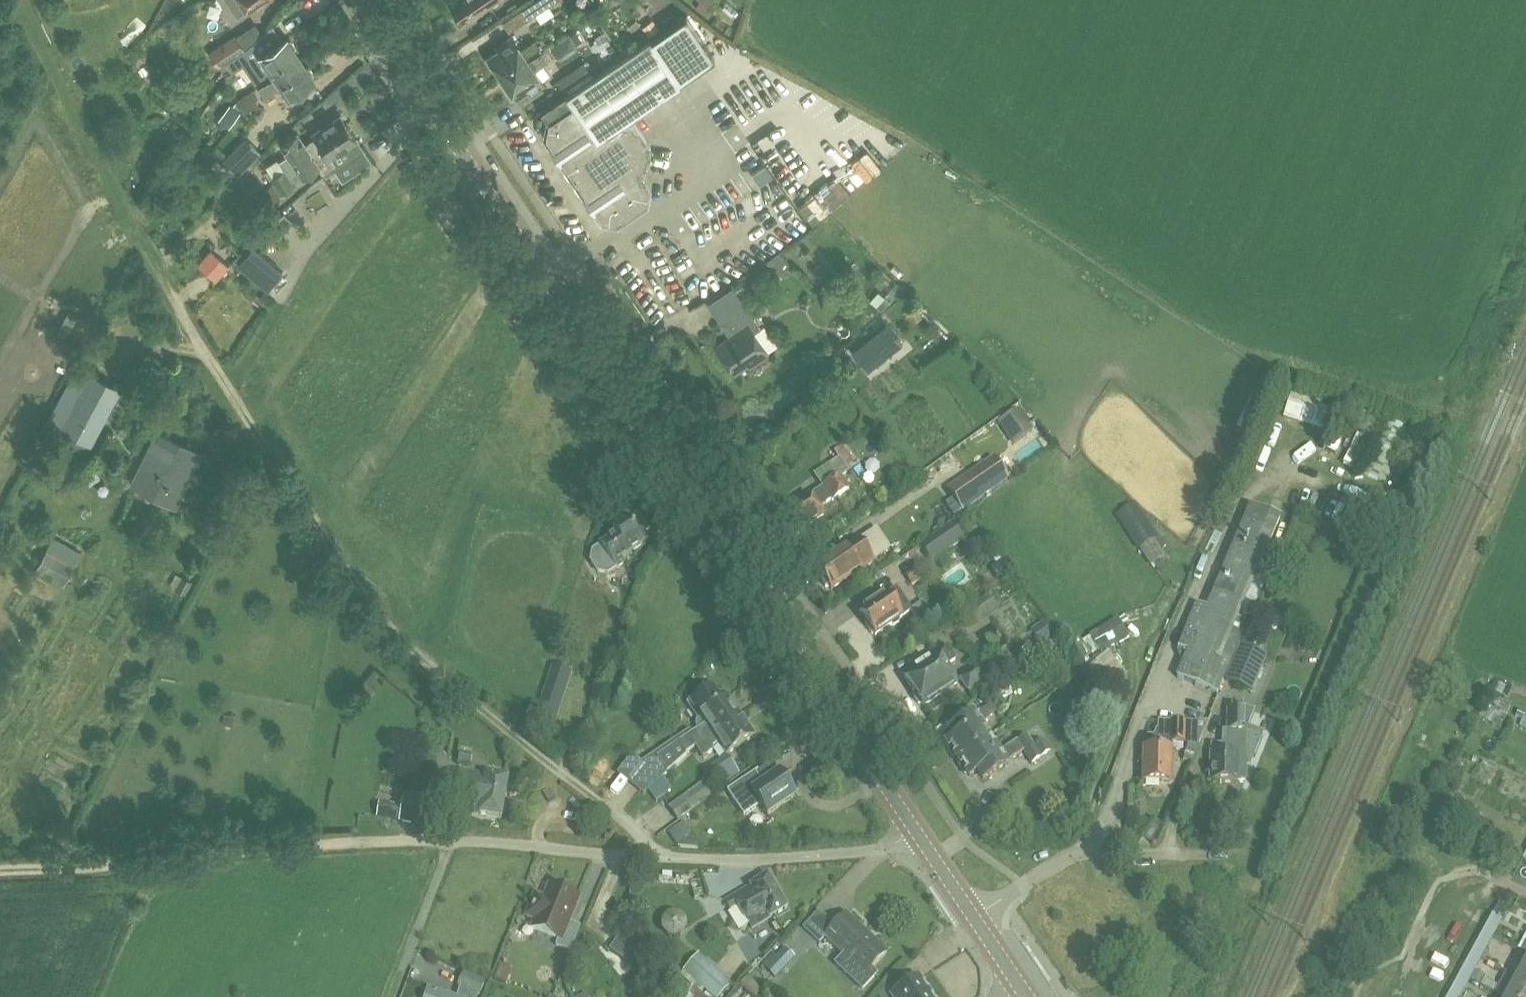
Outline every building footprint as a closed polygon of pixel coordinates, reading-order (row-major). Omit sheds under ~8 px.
[(236,15),(260,0),(227,0),(236,15)] [(463,21),(491,3),(496,0),(449,0),(463,21)] [(508,32),(556,0),(533,0),(501,21),(508,32)] [(570,18),(574,24),(580,20),(576,14),(570,18)] [(659,27),(652,18),(642,26),(649,34),(659,27)] [(575,29),(568,34),(575,45),(583,40),(575,29)] [(216,63),(219,68),(226,63),(245,50),(236,35),(209,53),(216,63)] [(260,36),(245,50),(226,63),(232,72),(243,65),(258,87),(301,58),(294,48),(295,46),(291,39),(288,39),(287,37),(269,50),(260,36)] [(495,66),(502,77),(541,50),(534,41),(521,50),(512,36),(497,46),(499,49),(486,58),(493,68),(495,66)] [(600,224),(618,227),(648,206),(652,189),(644,177),(647,162),(650,145),(631,117),(664,95),(664,94),(680,83),(650,37),(565,95),(571,104),(546,121),(542,139),(600,224)] [(506,88),(513,98),(526,89),(529,92),(543,83),(534,69),(547,60),(541,50),(502,77),(508,87),(506,88)] [(301,58),(258,87),(265,97),(282,86),(289,96),(315,79),(313,76),(314,73),(310,67),(307,67),(301,58)] [(556,79),(564,91),(591,72),(584,61),(556,79)] [(793,76),(780,85),(787,95),(799,85),(793,76)] [(236,101),(242,110),(244,114),(259,104),(254,97),(257,94),(254,89),(236,101)] [(218,121),(229,128),(241,111),(230,103),(218,121)] [(317,139),(307,145),(324,169),(326,172),(335,166),(343,178),(372,159),(342,113),(313,133),(317,139)] [(268,169),(272,176),(270,177),(273,183),(259,198),(272,209),(280,201),(277,198),(281,194),(296,184),(321,168),(322,170),(324,169),(307,145),(307,146),(297,131),(280,142),(289,155),(281,161),(268,169)] [(226,161),(238,173),(261,151),(249,139),(226,161)] [(767,177),(749,188),(764,214),(783,203),(767,177)] [(829,222),(837,216),(820,195),(813,201),(829,222)] [(284,213),(273,226),(281,234),(293,221),(284,213)] [(236,264),(267,289),(283,270),(252,244),(236,264)] [(196,264),(216,281),(230,266),(210,248),(196,264)] [(767,265),(762,269),(772,282),(790,267),(778,252),(765,262),(767,265)] [(249,288),(244,295),(251,301),(252,300),(256,294),(257,294),(249,288)] [(868,298),(876,305),(884,295),(877,289),(868,298)] [(259,306),(263,300),(256,294),(252,300),(259,306)] [(884,295),(876,305),(881,310),(890,300),(884,295)] [(919,318),(922,310),(916,304),(908,306),(906,314),(911,320),(919,318)] [(761,327),(747,306),(721,323),(729,336),(716,345),(734,371),(748,362),(750,366),(768,353),(754,332),(761,327)] [(867,370),(902,343),(887,323),(852,351),(867,370)] [(46,421),(91,445),(122,388),(77,364),(46,421)] [(1283,418),(1313,427),(1322,402),(1292,393),(1283,418)] [(1019,408),(998,422),(1014,442),(1035,428),(1019,408)] [(1361,473),(1386,485),(1412,430),(1387,418),(1361,473)] [(132,483),(176,504),(200,453),(157,432),(132,483)] [(834,451),(844,467),(853,461),(843,445),(834,451)] [(1004,463),(995,453),(946,486),(962,509),(986,494),(1011,477),(1004,463)] [(1325,459),(1323,467),(1343,472),(1345,465),(1325,459)] [(799,534),(803,537),(811,531),(810,526),(823,517),(817,508),(831,499),(832,501),(848,490),(839,477),(810,497),(809,496),(781,515),(787,523),(786,526),(790,532),(794,533),(795,536),(799,534)] [(1218,695),(1224,681),(1239,645),(1266,581),(1256,576),(1281,518),(1249,504),(1206,607),(1196,603),(1177,647),(1178,648),(1176,651),(1179,659),(1183,660),(1175,677),(1218,695)] [(1126,516),(1135,534),(1153,525),(1144,507),(1126,516)] [(2,520),(10,525),(14,519),(6,514),(2,520)] [(598,572),(608,574),(617,569),(616,567),(625,562),(622,557),(642,544),(631,527),(634,525),(628,515),(609,527),(615,536),(600,545),(592,550),(590,561),(598,572)] [(963,541),(951,523),(918,545),(930,563),(963,541)] [(35,570),(63,585),(81,552),(53,537),(35,570)] [(1139,548),(1151,566),(1165,556),(1154,539),(1139,548)] [(872,562),(862,547),(850,554),(845,547),(819,564),(824,572),(821,574),(831,589),(872,562)] [(1000,582),(1011,574),(1003,563),(992,571),(1000,582)] [(860,612),(875,635),(911,610),(896,588),(860,612)] [(966,609),(977,624),(1002,606),(991,591),(966,609)] [(1263,620),(1277,627),(1282,616),(1268,609),(1263,620)] [(1114,618),(1090,634),(1091,635),(1100,650),(1102,655),(1127,638),(1114,618)] [(1032,630),(1041,643),(1042,643),(1056,633),(1047,619),(1032,630)] [(1100,650),(1091,635),(1082,640),(1091,655),(1100,650)] [(1084,660),(1091,655),(1082,640),(1080,637),(1071,643),(1072,644),(1084,660)] [(1028,653),(1034,661),(1047,651),(1041,643),(1028,653)] [(1267,657),(1239,645),(1224,681),(1252,692),(1267,657)] [(922,703),(924,706),(957,684),(945,666),(955,659),(948,648),(937,656),(935,653),(924,660),(926,663),(904,678),(915,694),(914,697),(918,703),(922,703)] [(959,679),(967,692),(983,681),(985,684),(992,679),(981,664),(959,679)] [(573,672),(553,666),(549,677),(569,684),(573,672)] [(1096,676),(1109,691),(1116,685),(1103,669),(1096,676)] [(692,733),(660,754),(670,768),(685,755),(685,754),(695,747),(740,716),(735,708),(736,705),(732,699),(729,699),(727,696),(724,698),(713,683),(705,689),(701,686),(685,704),(696,719),(695,722),(694,726),(695,728),(696,731),(692,733)] [(989,702),(997,714),(1008,706),(1000,695),(999,695),(994,688),(985,694),(990,702),(989,702)] [(537,712),(557,719),(561,707),(541,700),(537,712)] [(1479,717),(1484,720),(1493,725),(1496,720),(1503,724),(1508,714),(1496,707),(1495,710),(1490,707),(1486,705),(1479,717)] [(1210,782),(1236,783),(1237,780),(1245,780),(1246,710),(1227,710),(1226,745),(1211,745),(1211,752),(1210,752),(1210,782)] [(223,723),(234,725),(235,715),(224,713),(223,723)] [(957,756),(987,736),(973,714),(950,729),(955,738),(948,742),(957,756)] [(754,737),(740,716),(695,747),(702,758),(714,750),(712,748),(719,743),(726,755),(754,737)] [(1143,781),(1170,782),(1171,743),(1184,743),(1185,723),(1158,722),(1158,737),(1148,737),(1147,749),(1144,749),(1143,781)] [(1193,726),(1193,740),(1206,741),(1206,726),(1193,726)] [(977,771),(983,780),(1006,765),(1005,763),(1023,752),(1031,764),(1050,752),(1043,740),(1033,746),(1027,735),(1017,741),(1017,740),(998,753),(987,736),(957,756),(970,776),(977,771)] [(1183,760),(1192,763),(1197,747),(1187,743),(1183,760)] [(460,752),(457,764),(470,766),(472,754),(460,752)] [(672,770),(677,776),(694,762),(689,756),(672,770)] [(479,814),(501,818),(508,778),(485,774),(485,775),(457,770),(451,809),(480,813),(479,814)] [(779,774),(763,785),(755,772),(727,791),(743,816),(749,811),(760,805),(767,815),(794,797),(779,774)] [(1468,777),(1463,774),(1461,773),(1455,786),(1458,787),(1462,789),(1468,777)] [(668,807),(678,821),(714,795),(704,781),(668,807)] [(1458,801),(1449,796),(1441,811),(1451,816),(1458,801)] [(399,822),(424,825),(427,804),(403,799),(402,806),(380,802),(378,818),(399,821),(399,822)] [(707,828),(695,813),(673,829),(684,845),(707,828)] [(1236,832),(1243,838),(1250,829),(1243,823),(1236,832)] [(737,906),(751,929),(770,917),(770,918),(788,908),(768,875),(750,886),(751,887),(726,902),(730,910),(737,906)] [(556,946),(570,951),(580,927),(568,922),(578,897),(550,886),(544,899),(535,896),(527,916),(536,920),(533,928),(559,939),(556,946)] [(835,964),(863,991),(879,974),(872,968),(887,952),(846,914),(836,925),(820,910),(803,928),(820,944),(825,938),(843,955),(835,964)] [(1492,913),(1482,930),(1493,936),(1503,919),(1492,913)] [(670,936),(673,936),(675,936),(677,936),(679,935),(681,933),(683,932),(684,929),(685,927),(685,924),(684,922),(683,920),(682,918),(681,917),(680,916),(678,915),(677,914),(675,914),(673,914),(671,914),(669,915),(667,916),(666,917),(665,918),(663,920),(663,922),(662,923),(662,925),(662,926),(662,927),(663,930),(664,932),(666,934),(667,935),(670,936)] [(1482,930),(1471,952),(1481,958),(1493,936),(1482,930)] [(609,950),(633,966),(642,953),(618,937),(609,950)] [(765,968),(775,978),(795,957),(785,947),(765,968)] [(1471,952),(1459,974),(1470,979),(1481,958),(1471,952)] [(712,996),(719,996),(731,985),(698,954),(684,970),(712,996)] [(1525,982),(1525,960),(1517,977),(1525,982)] [(510,969),(500,965),(494,979),(505,983),(510,969)] [(477,995),(479,996),(486,981),(463,971),(457,987),(460,988),(457,996),(476,996),(477,995)] [(1447,995),(1451,996),(1460,996),(1470,979),(1459,974),(1447,995)] [(1485,975),(1480,984),(1494,992),(1497,985),(1493,983),(1494,980),(1485,975)] [(1517,977),(1506,996),(1525,996),(1525,982),(1517,977)] [(919,979),(892,996),(930,996),(919,979)] [(693,987),(681,983),(676,996),(705,996),(693,987)] [(740,991),(737,987),(727,996),(734,996),(740,991)] [(885,987),(877,996),(878,996),(891,996),(892,996),(885,987)]
